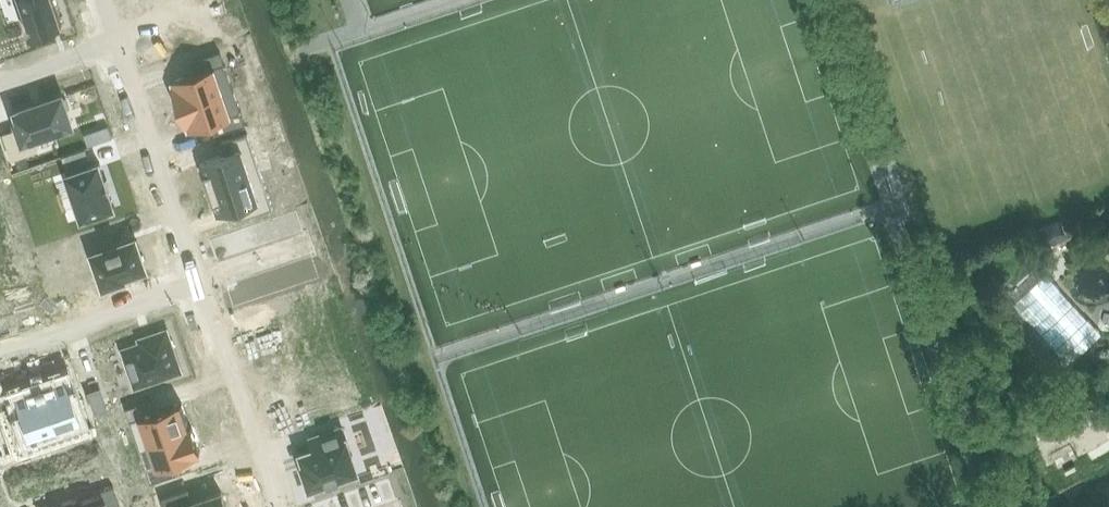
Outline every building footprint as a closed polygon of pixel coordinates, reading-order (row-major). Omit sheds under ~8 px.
[(30,37),(34,35),(34,36),(48,31),(48,30),(62,25),(53,0),(17,0),(30,37)] [(174,84),(172,85),(179,106),(233,87),(220,50),(193,60),(197,72),(172,80),(174,84)] [(233,87),(179,106),(186,127),(188,126),(189,130),(214,121),(219,134),(246,125),(233,87)] [(19,128),(3,133),(11,158),(38,149),(34,137),(72,123),(62,95),(44,101),(44,100),(31,105),(14,111),(19,128)] [(112,137),(108,124),(100,127),(104,140),(112,137)] [(225,155),(200,163),(209,188),(261,170),(248,133),(221,143),(225,155)] [(97,162),(66,173),(82,218),(113,207),(115,207),(115,204),(112,205),(107,190),(109,190),(109,187),(106,188),(104,181),(106,180),(105,178),(103,179),(98,164),(100,163),(99,161),(97,162)] [(261,170),(209,188),(217,213),(235,207),(239,219),(273,207),(261,170)] [(135,240),(91,255),(102,285),(146,270),(135,240)] [(54,241),(39,246),(48,273),(62,268),(62,269),(63,269),(54,241)] [(39,278),(19,284),(26,306),(46,299),(39,278)] [(0,291),(0,297),(6,313),(6,314),(26,307),(26,306),(19,284),(0,291)] [(267,312),(245,320),(256,351),(275,345),(279,357),(310,347),(305,335),(310,333),(300,306),(269,317),(267,312)] [(142,343),(124,349),(136,385),(180,370),(166,330),(153,334),(153,333),(151,334),(152,335),(145,338),(144,336),(142,337),(143,338),(140,339),(142,343)] [(63,377),(38,386),(56,437),(93,425),(84,398),(71,402),(63,377)] [(19,411),(7,416),(19,450),(56,437),(38,386),(13,394),(19,411)] [(100,387),(87,392),(95,412),(107,408),(100,387)] [(152,398),(126,407),(138,444),(190,426),(190,425),(182,402),(157,410),(152,398)] [(10,451),(1,424),(0,424),(0,454),(10,451)] [(190,426),(138,444),(151,481),(178,472),(174,460),(201,451),(192,425),(190,425),(190,426)] [(315,449),(303,454),(306,464),(304,465),(305,469),(304,469),(304,471),(306,470),(309,480),(308,480),(308,482),(310,482),(311,485),(327,480),(328,482),(340,478),(340,475),(356,470),(341,427),(311,437),(315,449)] [(78,502),(79,506),(121,506),(113,485),(100,489),(101,494),(79,502),(78,502)] [(160,498),(164,506),(227,506),(222,491),(193,501),(188,488),(160,498)] [(48,506),(79,506),(78,502),(79,502),(77,497),(48,506)]
